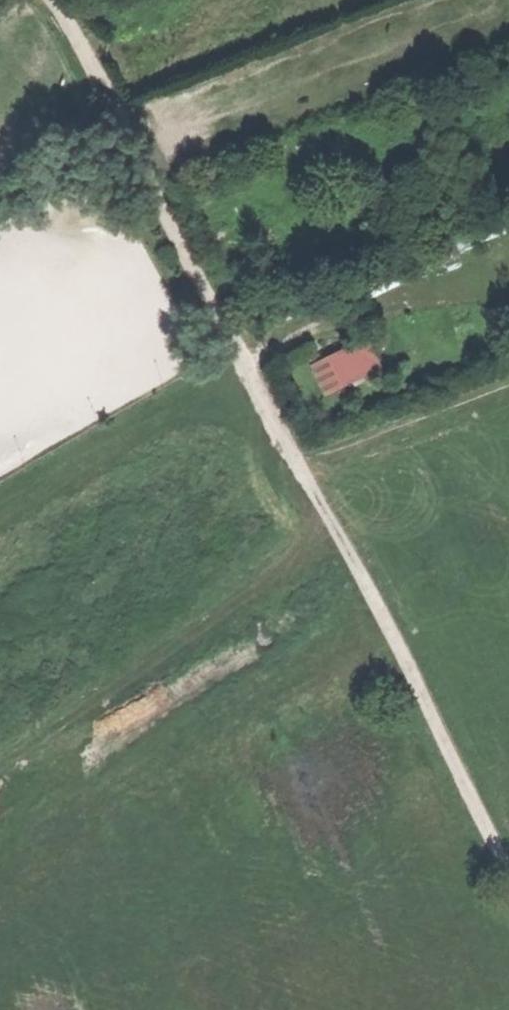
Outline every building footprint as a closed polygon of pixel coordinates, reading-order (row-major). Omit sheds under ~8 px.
[(314,364),(328,395),(388,367),(374,336),(314,364)]
